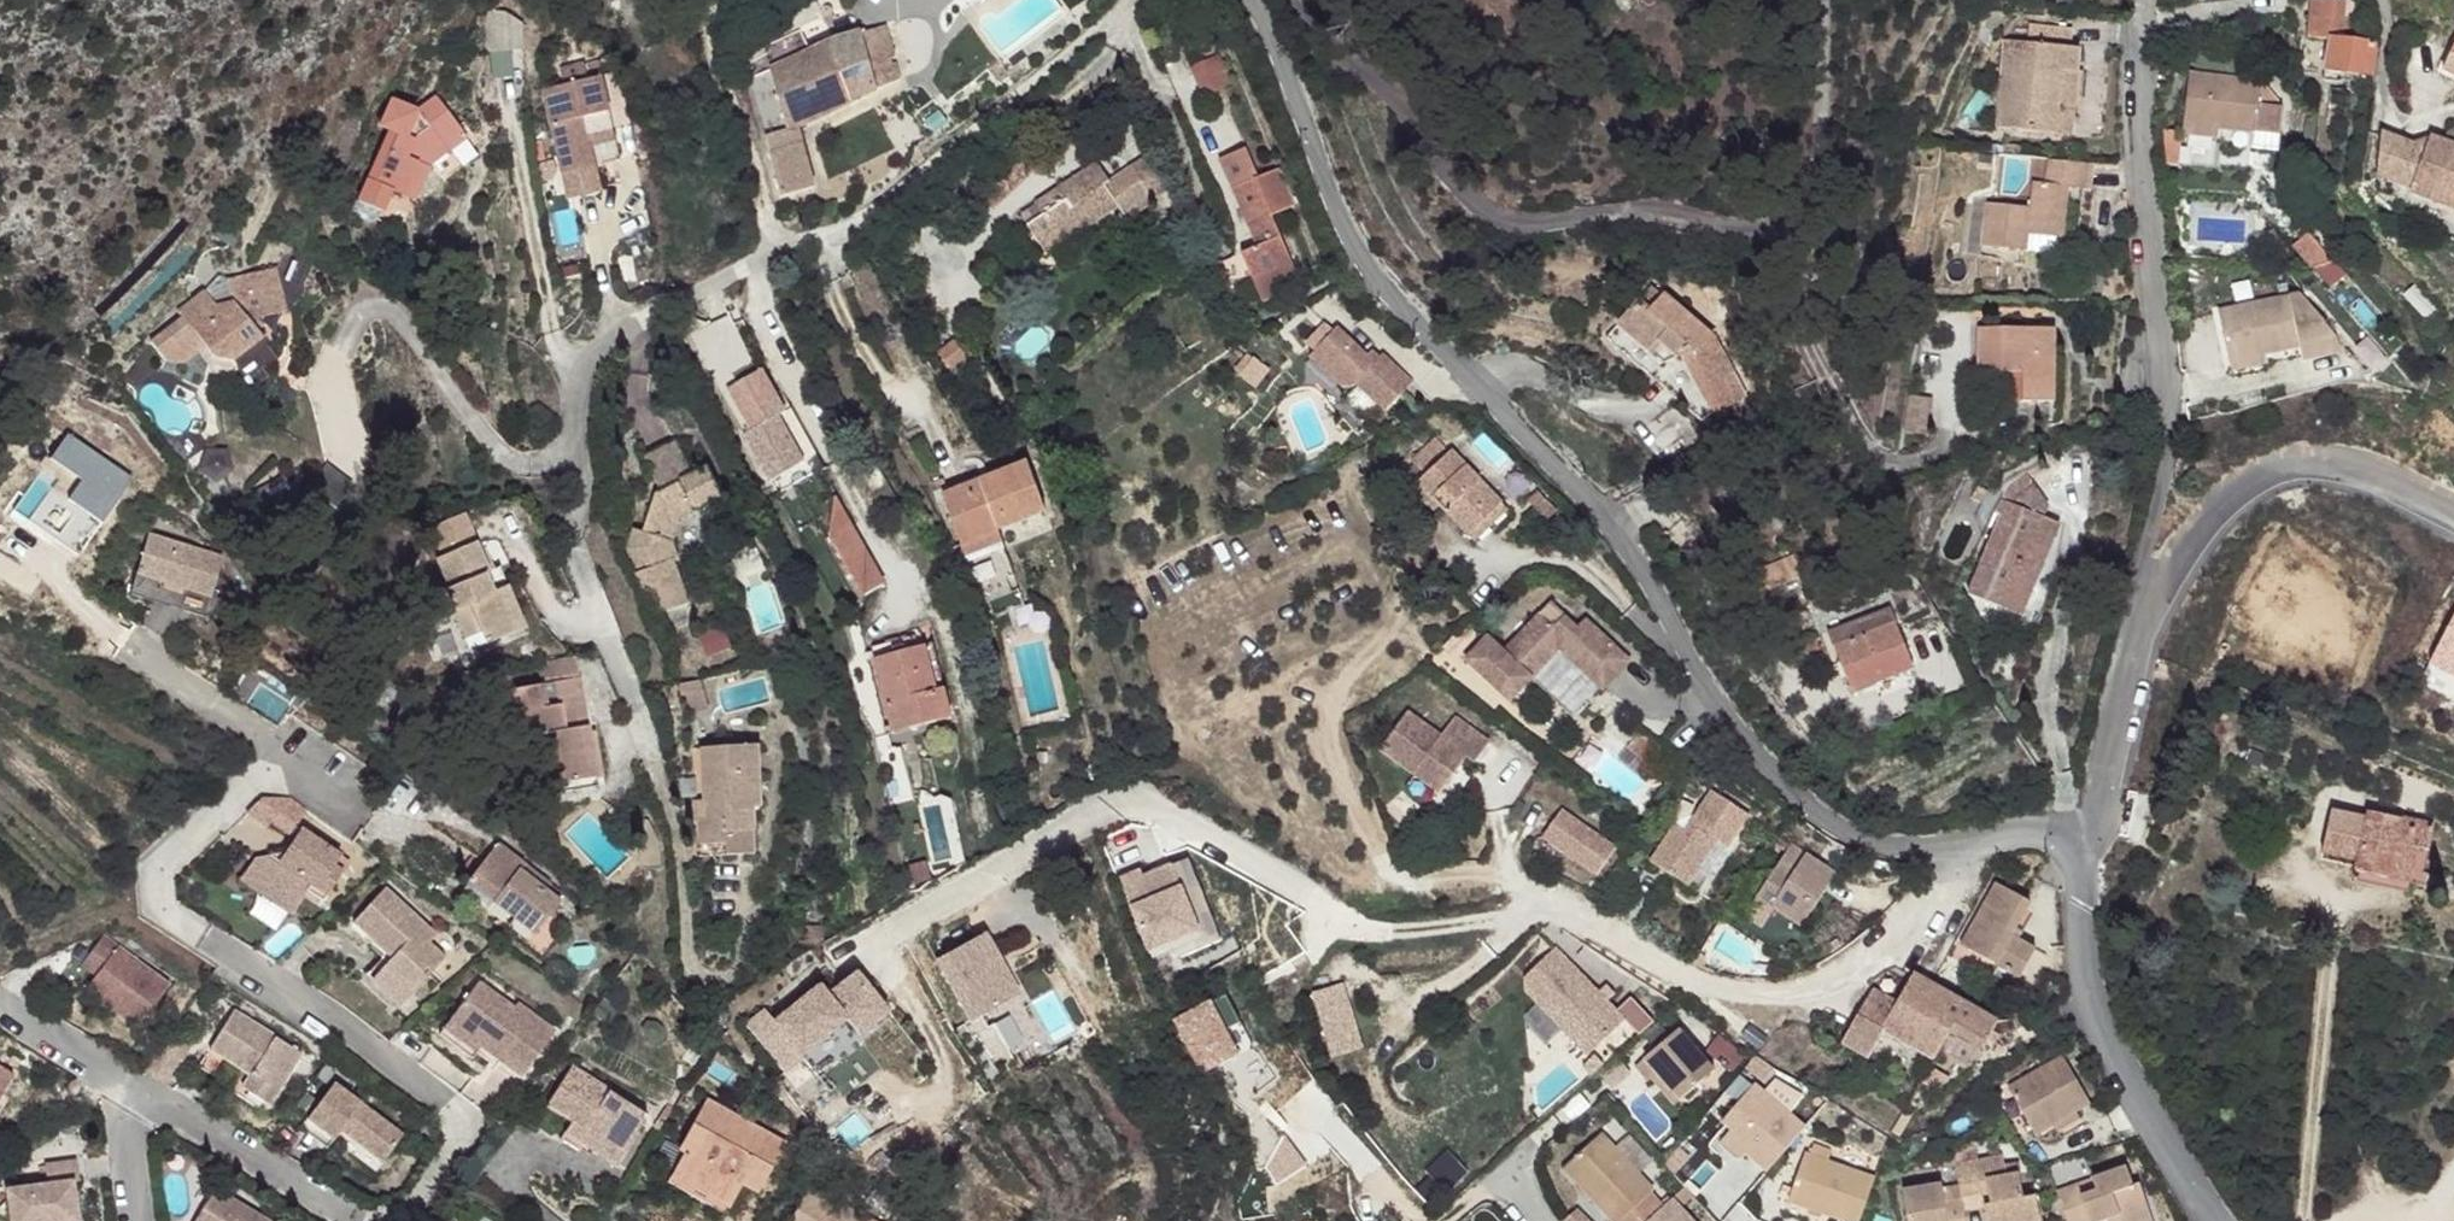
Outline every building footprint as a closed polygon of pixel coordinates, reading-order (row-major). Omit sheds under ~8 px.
[(609,3),(610,9),(651,1),(651,0),(608,0),(609,3)] [(2308,32),(2328,35),(2356,36),(2357,16),(2341,16),(2342,1),(2327,0),(2310,0),(2308,32)] [(2038,8),(2039,26),(2080,30),(2080,11),(2038,8)] [(519,31),(493,14),(498,60),(522,57),(519,31)] [(798,29),(752,52),(762,76),(804,55),(839,38),(828,15),(798,29)] [(839,38),(804,55),(829,106),(839,109),(882,88),(871,65),(891,55),(874,21),(839,38)] [(2039,26),(2018,27),(2013,120),(2086,124),(2090,31),(2080,30),(2039,26)] [(2356,36),(2328,35),(2328,45),(2335,46),(2334,69),(2383,72),(2385,38),(2356,36)] [(2441,70),(2453,75),(2453,43),(2441,70)] [(804,55),(762,76),(789,132),(839,109),(829,106),(804,55)] [(1229,68),(1203,79),(1216,108),(1242,97),(1229,68)] [(87,69),(77,73),(81,81),(86,82),(91,78),(87,69)] [(762,76),(744,84),(756,132),(754,138),(760,147),(789,132),(762,76)] [(2271,87),(2198,81),(2195,130),(2224,132),(2266,134),(2271,87)] [(604,85),(546,97),(564,180),(622,167),(604,85)] [(2293,111),(2271,87),(2266,134),(2266,151),(2290,155),(2293,111)] [(383,126),(344,194),(364,207),(379,188),(388,193),(410,162),(432,152),(423,137),(405,109),(385,98),(373,121),(383,126)] [(431,98),(405,109),(423,137),(446,128),(431,98)] [(446,128),(423,137),(432,152),(451,142),(446,128)] [(2380,129),(2370,165),(2406,176),(2416,140),(2380,129)] [(2224,132),(2195,130),(2194,141),(2223,144),(2224,132)] [(789,132),(760,147),(786,203),(817,188),(789,132)] [(2442,136),(2420,188),(2440,197),(2453,201),(2453,139),(2442,136)] [(2046,208),(2005,206),(2002,251),(2048,254),(2051,236),(2081,238),(2085,186),(2095,187),(2096,162),(2065,159),(2064,183),(2048,183),(2046,208)] [(410,162),(388,193),(401,201),(421,170),(410,162)] [(1249,163),(1231,171),(1261,239),(1243,247),(1254,271),(1294,253),(1273,208),(1296,197),(1279,162),(1254,173),(1249,163)] [(1038,220),(1020,228),(1030,250),(1058,238),(1061,247),(1113,223),(1104,200),(1109,197),(1100,177),(1032,207),(1038,220)] [(1109,197),(1104,200),(1113,223),(1117,238),(1147,226),(1131,188),(1109,197)] [(2440,197),(2436,211),(2453,218),(2453,201),(2440,197)] [(2189,208),(2189,242),(2246,243),(2246,209),(2189,208)] [(885,226),(879,229),(883,235),(889,231),(885,226)] [(2310,232),(2293,245),(2324,289),(2342,277),(2310,232)] [(2051,236),(2048,254),(2077,259),(2081,238),(2051,236)] [(1058,238),(1030,250),(1034,258),(1061,247),(1058,238)] [(1235,252),(1217,259),(1237,305),(1255,295),(1235,252)] [(1294,253),(1254,271),(1264,292),(1303,274),(1294,253)] [(276,264),(269,266),(280,284),(276,264)] [(204,286),(150,338),(157,347),(175,353),(197,338),(207,351),(229,356),(262,334),(257,327),(265,322),(263,313),(285,309),(280,284),(269,266),(228,277),(232,301),(216,305),(204,286)] [(176,307),(144,328),(150,338),(204,286),(201,283),(172,302),(176,307)] [(2310,291),(2287,296),(2297,344),(2342,337),(2310,302),(2310,291)] [(1646,295),(1632,309),(1640,317),(1654,304),(1646,295)] [(2287,296),(2219,310),(2228,360),(2260,353),(2297,344),(2287,296)] [(1632,309),(1596,346),(1640,387),(1655,371),(1701,344),(1654,304),(1640,317),(1632,309)] [(2062,318),(1988,313),(1987,360),(2008,362),(2027,362),(2028,392),(2060,393),(2062,318)] [(1353,381),(1355,378),(1384,408),(1412,381),(1383,351),(1375,358),(1340,321),(1311,350),(1340,380),(1344,382),(1347,383),(1350,383),(1353,381)] [(958,339),(942,349),(954,366),(969,354),(958,339)] [(1704,350),(1675,365),(1703,419),(1732,404),(1704,350)] [(2260,353),(2228,360),(2230,369),(2263,362),(2260,353)] [(2027,362),(2008,362),(2008,391),(2028,392),(2027,362)] [(768,367),(723,390),(770,485),(815,463),(768,367)] [(1904,396),(1901,434),(1927,436),(1930,398),(1904,396)] [(132,476),(69,432),(51,458),(82,479),(69,500),(103,523),(132,476)] [(1401,464),(1416,479),(1438,457),(1423,443),(1401,464)] [(319,468),(282,446),(265,475),(302,496),(319,468)] [(1416,479),(1406,489),(1456,538),(1488,505),(1438,457),(1416,479)] [(656,491),(642,531),(675,537),(692,506),(722,494),(706,464),(656,491)] [(994,482),(944,499),(962,554),(1003,539),(1000,533),(1048,515),(1032,469),(994,482)] [(991,475),(941,493),(944,499),(994,482),(991,475)] [(2022,496),(2013,512),(2054,530),(2058,521),(2039,487),(2022,496)] [(836,495),(831,539),(862,596),(886,582),(836,495)] [(1488,505),(1456,538),(1463,546),(1495,513),(1488,505)] [(468,507),(435,517),(448,574),(442,575),(453,621),(468,618),(470,630),(471,636),(517,624),(502,559),(482,564),(468,507)] [(2014,530),(1980,607),(2023,626),(2044,580),(2050,584),(2071,540),(2054,530),(2013,512),(2007,527),(2014,530)] [(675,537),(642,531),(632,529),(627,551),(643,585),(660,590),(665,610),(690,602),(675,537)] [(225,554),(150,533),(131,593),(209,618),(225,554)] [(1003,539),(962,554),(965,562),(1005,548),(1003,539)] [(1801,563),(1793,546),(1785,549),(1791,566),(1801,563)] [(2044,580),(2023,626),(2030,630),(2050,584),(2044,580)] [(1561,604),(1547,611),(1557,628),(1570,621),(1561,604)] [(1574,627),(1570,621),(1557,628),(1547,611),(1502,637),(1491,618),(1463,634),(1493,686),(1521,670),(1550,721),(1619,682),(1590,629),(1576,637),(1571,629),(1574,627)] [(2429,665),(2453,678),(2453,614),(2429,665)] [(468,618),(453,621),(456,633),(460,632),(470,630),(468,618)] [(1892,618),(1831,642),(1847,683),(1867,674),(1872,681),(1911,664),(1892,618)] [(706,659),(732,650),(725,628),(698,637),(706,659)] [(888,654),(846,668),(849,679),(892,666),(888,654)] [(563,664),(564,684),(599,681),(598,660),(563,664)] [(908,661),(899,663),(913,709),(906,712),(915,739),(930,734),(908,661)] [(892,666),(849,679),(869,743),(886,738),(889,748),(915,739),(906,712),(913,709),(899,663),(892,666)] [(694,679),(675,681),(684,712),(702,708),(694,679)] [(564,684),(512,690),(514,739),(542,736),(545,785),(559,785),(606,780),(603,732),(592,732),(590,709),(603,707),(599,681),(564,684)] [(1417,710),(1389,746),(1449,791),(1475,757),(1483,762),(1497,743),(1463,716),(1449,735),(1417,710)] [(762,738),(698,742),(705,848),(741,846),(741,825),(758,824),(758,805),(770,803),(762,738)] [(886,738),(869,743),(871,752),(889,748),(886,738)] [(261,792),(250,820),(294,837),(305,809),(261,792)] [(1678,828),(1654,866),(1702,895),(1751,818),(1715,794),(1689,833),(1678,828)] [(2335,806),(2325,844),(2359,855),(2356,867),(2388,877),(2392,865),(2411,871),(2421,849),(2431,852),(2437,827),(2374,808),(2371,815),(2335,806)] [(1537,841),(1594,881),(1616,848),(1560,809),(1537,841)] [(256,857),(241,879),(291,914),(313,884),(327,894),(352,858),(304,827),(287,850),(256,857)] [(495,841),(479,860),(483,864),(498,843),(495,841)] [(483,864),(471,882),(531,930),(555,901),(541,890),(513,867),(519,860),(498,843),(483,864)] [(1797,843),(1763,897),(1783,908),(1812,926),(1844,872),(1797,843)] [(2392,865),(2388,877),(2420,886),(2431,852),(2421,849),(2411,871),(2392,865)] [(465,878),(471,882),(483,864),(479,860),(465,878)] [(519,860),(513,867),(541,890),(546,881),(519,860)] [(1116,881),(1143,960),(1196,942),(1170,863),(1116,881)] [(376,879),(349,916),(384,943),(391,948),(373,970),(403,994),(442,942),(426,929),(434,920),(376,879)] [(2004,881),(1966,944),(2022,980),(2041,952),(2018,938),(2039,902),(2004,881)] [(1763,897),(1752,915),(1772,926),(1783,908),(1763,897)] [(179,975),(112,927),(82,967),(95,979),(84,992),(138,1031),(179,975)] [(1021,992),(987,930),(934,962),(971,1023),(1021,992)] [(384,943),(366,965),(373,970),(391,948),(384,943)] [(1629,998),(1614,1011),(1556,947),(1515,984),(1583,1061),(1623,1025),(1635,1038),(1652,1023),(1629,998)] [(764,1008),(744,1023),(784,1072),(848,1020),(859,1037),(892,1012),(859,969),(830,991),(821,982),(774,1019),(764,1008)] [(1917,972),(1900,1001),(1953,1029),(1956,1031),(1984,1046),(2001,1019),(1993,1015),(1945,987),(1917,972)] [(478,975),(446,1017),(481,1041),(521,1069),(557,1023),(519,997),(514,1000),(478,975)] [(1877,987),(1862,1013),(1886,1026),(1900,1001),(1877,987)] [(1900,1001),(1886,1026),(1936,1056),(1953,1029),(1900,1001)] [(234,1009),(211,1049),(256,1074),(246,1089),(274,1104),(305,1049),(234,1009)] [(446,1017),(438,1029),(472,1053),(481,1041),(446,1017)] [(1681,1025),(1638,1062),(1650,1077),(1660,1069),(1683,1096),(1718,1067),(1681,1025)] [(1856,1048),(1848,1059),(1876,1076),(1873,1079),(1882,1084),(1887,1078),(1882,1076),(1888,1068),(1856,1048)] [(2062,1054),(2007,1086),(2035,1134),(2039,1131),(2054,1123),(2080,1108),(2091,1102),(2062,1054)] [(576,1113),(567,1125),(620,1161),(654,1112),(579,1060),(553,1097),(576,1113)] [(0,1068),(0,1110),(18,1079),(0,1068)] [(1660,1069),(1650,1077),(1675,1105),(1683,1096),(1660,1069)] [(340,1081),(314,1117),(342,1136),(349,1127),(389,1158),(409,1131),(340,1081)] [(1758,1083),(1732,1113),(1770,1093),(1758,1083)] [(1732,1113),(1728,1118),(1732,1121),(1755,1141),(1749,1150),(1771,1170),(1808,1125),(1770,1093),(1732,1113)] [(685,1154),(669,1182),(727,1215),(744,1186),(757,1194),(789,1142),(708,1098),(679,1149),(685,1154)] [(2080,1108),(2054,1123),(2058,1129),(2084,1115),(2080,1108)] [(314,1117),(306,1126),(335,1145),(342,1136),(314,1117)] [(1732,1121),(1718,1137),(1741,1157),(1749,1150),(1755,1141),(1732,1121)] [(1566,1167),(1612,1220),(1650,1220),(1656,1215),(1661,1205),(1652,1194),(1655,1191),(1604,1134),(1566,1167)] [(1821,1143),(1817,1152),(1832,1157),(1836,1147),(1821,1143)] [(1794,1197),(1862,1220),(1880,1174),(1832,1157),(1817,1152),(1811,1150),(1794,1197)] [(16,1220),(42,1218),(42,1220),(86,1220),(80,1181),(87,1180),(83,1159),(51,1164),(53,1183),(12,1190),(16,1220)] [(1961,1166),(1963,1183),(1966,1196),(1987,1194),(1996,1193),(1998,1204),(1989,1206),(1992,1220),(2045,1220),(2041,1200),(2030,1199),(2025,1178),(2014,1178),(2010,1159),(1961,1166)] [(1904,1173),(1911,1220),(1925,1220),(1950,1218),(1951,1220),(1970,1220),(1966,1196),(1963,1183),(1945,1186),(1940,1167),(1904,1173)] [(2058,1192),(2069,1220),(2100,1220),(2107,1218),(2120,1214),(2123,1220),(2140,1220),(2155,1215),(2141,1179),(2134,1181),(2127,1167),(2058,1192)] [(1097,1182),(1101,1191),(1111,1187),(1111,1183),(1106,1178),(1097,1182)] [(198,1220),(277,1220),(221,1185),(198,1220)] [(793,1216),(803,1220),(868,1220),(871,1215),(809,1185),(793,1216)] [(1996,1193),(1987,1194),(1989,1206),(1998,1204),(1996,1193)] [(1654,1220),(1694,1220),(1675,1200),(1665,1208),(1656,1215),(1654,1220)] [(1661,1205),(1656,1215),(1665,1208),(1661,1205)]
